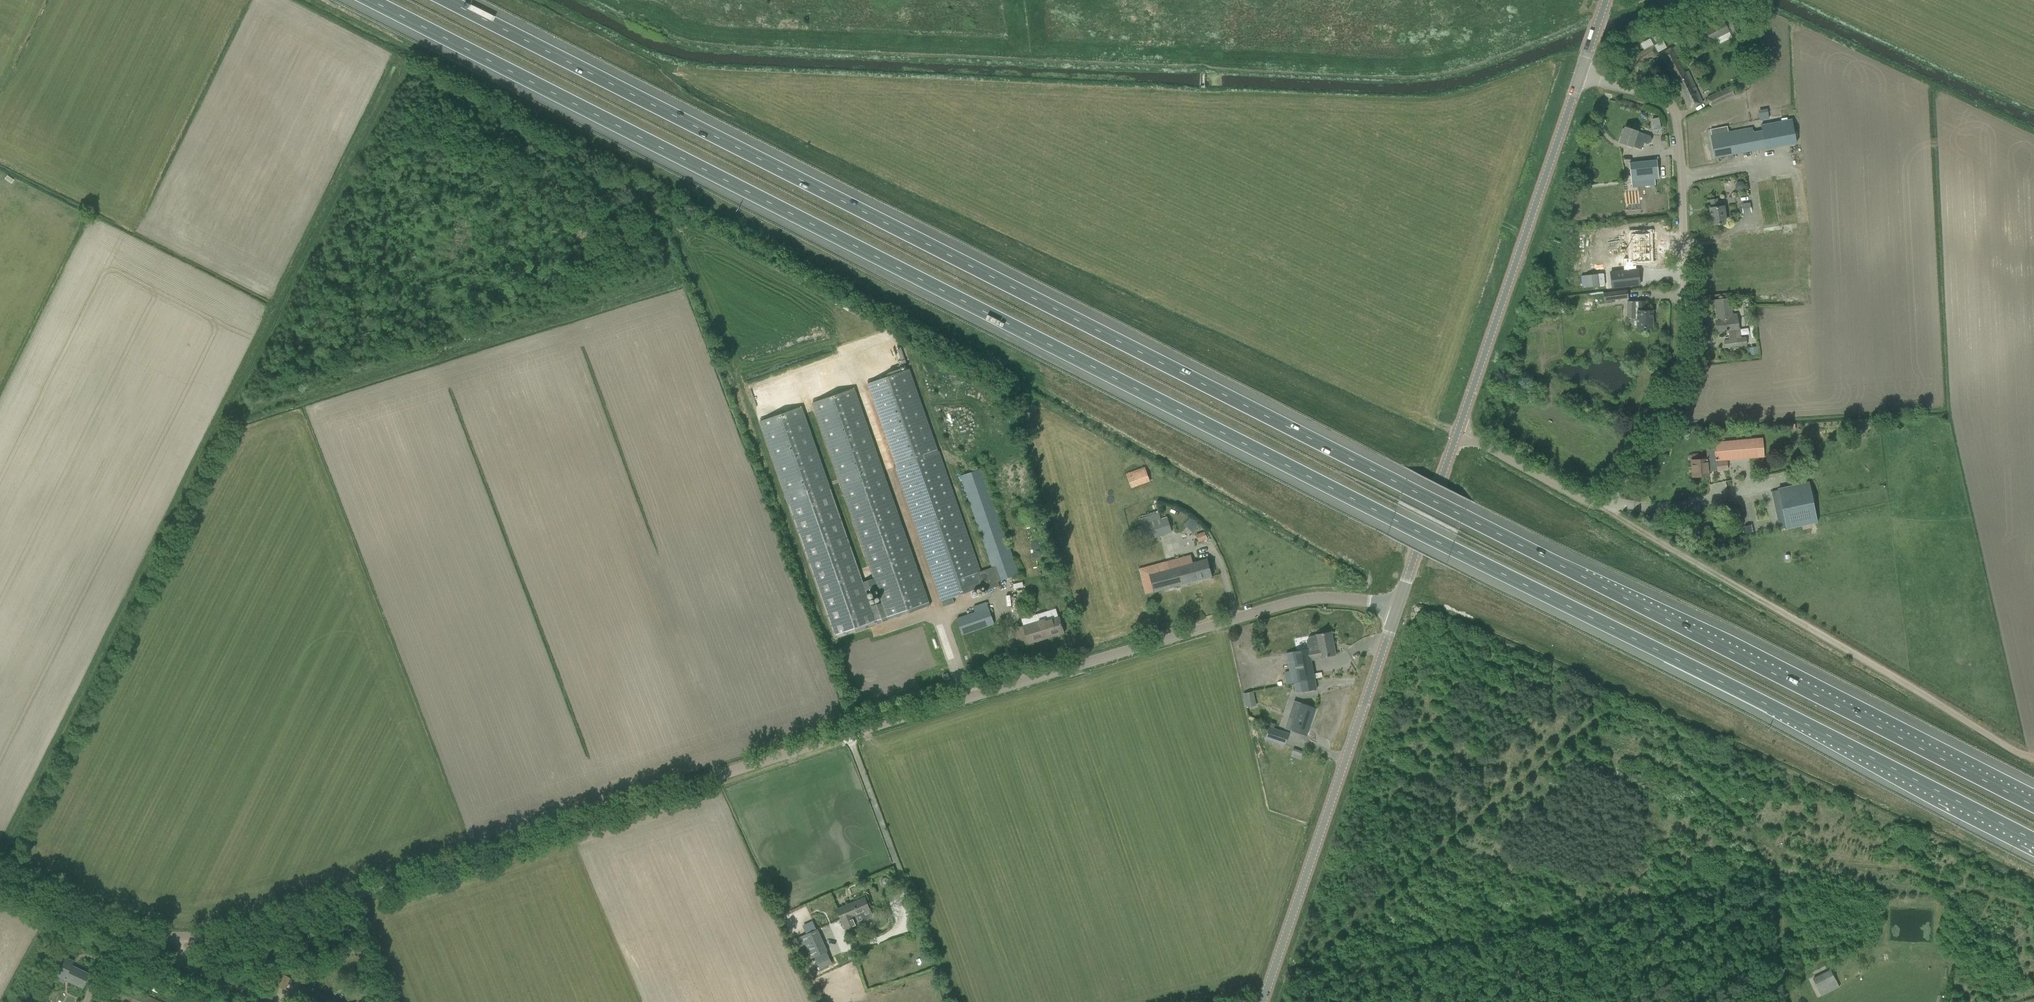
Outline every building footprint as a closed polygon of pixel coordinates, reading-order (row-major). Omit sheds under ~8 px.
[(1717,39),(1721,45),(1740,35),(1735,27),(1732,28),(1729,22),(1726,24),(1724,20),(1705,30),(1711,42),(1717,39)] [(1632,57),(1637,67),(1641,64),(1659,55),(1658,53),(1665,49),(1660,40),(1649,46),(1650,47),(1632,57)] [(1661,54),(1689,109),(1698,104),(1702,102),(1674,47),(1670,49),(1661,54)] [(1707,97),(1712,107),(1739,93),(1735,85),(1731,87),(1730,86),(1707,97)] [(1659,119),(1652,120),(1654,130),(1661,129),(1659,119)] [(1761,125),(1765,149),(1796,144),(1792,119),(1761,125)] [(1620,142),(1641,150),(1644,143),(1647,144),(1651,142),(1652,140),(1650,136),(1625,127),(1620,142)] [(1711,136),(1715,158),(1725,156),(1751,152),(1751,150),(1750,145),(1747,130),(1721,134),(1711,136)] [(1629,163),(1631,181),(1642,180),(1643,188),(1655,187),(1654,179),(1659,178),(1657,160),(1631,163),(1629,163)] [(1710,208),(1712,225),(1725,223),(1723,206),(1718,207),(1717,199),(1710,200),(1711,208),(1710,208)] [(1622,271),(1609,273),(1610,287),(1638,284),(1636,269),(1634,269),(1635,262),(1649,263),(1649,235),(1631,234),(1631,259),(1623,258),(1622,271)] [(1603,292),(1605,304),(1612,303),(1612,300),(1628,298),(1627,289),(1603,292)] [(1584,304),(1585,315),(1595,314),(1594,307),(1593,307),(1592,297),(1600,296),(1600,292),(1586,294),(1588,303),(1584,304)] [(1725,300),(1715,301),(1716,315),(1719,315),(1720,321),(1717,321),(1717,322),(1716,323),(1717,329),(1718,329),(1718,330),(1726,329),(1726,330),(1728,330),(1729,340),(1724,340),(1725,347),(1735,346),(1746,345),(1745,338),(1741,338),(1737,339),(1736,328),(1738,328),(1736,314),(1733,314),(1731,299),(1725,300)] [(1637,319),(1636,328),(1642,327),(1652,327),(1652,311),(1645,311),(1645,302),(1639,302),(1628,301),(1627,318),(1637,319)] [(1756,346),(1749,347),(1749,355),(1757,354),(1756,346)] [(867,383),(942,601),(952,597),(984,586),(986,591),(989,589),(982,571),(980,572),(909,368),(867,383)] [(836,638),(930,605),(855,388),(814,402),(882,603),(871,606),(803,407),(760,422),(836,638)] [(1691,460),(1692,477),(1702,476),(1710,476),(1709,471),(1715,470),(1715,460),(1762,456),(1762,439),(1716,443),(1706,443),(1707,459),(1691,460)] [(1150,482),(1145,467),(1126,474),(1131,489),(1150,482)] [(982,571),(989,589),(1000,586),(998,581),(1019,574),(1015,565),(982,468),(961,476),(993,567),(982,571)] [(1774,506),(1779,529),(1786,528),(1786,529),(1817,522),(1809,483),(1778,489),(1781,504),(1774,506)] [(1148,516),(1140,519),(1146,541),(1172,532),(1167,517),(1160,519),(1159,513),(1148,516)] [(1194,521),(1188,527),(1193,531),(1198,525),(1194,521)] [(1751,525),(1744,526),(1745,534),(1753,532),(1751,525)] [(1204,531),(1195,535),(1198,541),(1207,538),(1204,531)] [(1191,555),(1139,569),(1146,594),(1212,576),(1208,559),(1193,562),(1191,555)] [(1179,600),(1185,611),(1193,607),(1187,595),(1179,600)] [(957,619),(962,635),(994,624),(987,602),(973,607),(975,613),(957,619)] [(1013,629),(1016,637),(1019,647),(1065,633),(1060,618),(1051,620),(1051,618),(1013,629)] [(1287,653),(1292,682),(1315,678),(1310,656),(1320,654),(1321,658),(1336,655),(1331,631),(1316,634),(1316,636),(1309,637),(1307,641),(1309,648),(1287,653)] [(1315,678),(1300,681),(1302,691),(1317,688),(1315,678)] [(1291,730),(1297,732),(1306,735),(1315,708),(1306,705),(1300,703),(1291,730)] [(1267,739),(1285,746),(1289,734),(1271,727),(1267,739)] [(865,898),(837,909),(839,915),(846,931),(866,922),(862,914),(871,911),(870,909),(865,898)] [(795,916),(788,919),(790,925),(797,922),(795,916)] [(915,922),(907,925),(910,934),(919,931),(915,922)] [(795,940),(804,961),(814,957),(818,965),(830,959),(817,930),(795,940)] [(58,953),(49,972),(56,975),(63,978),(82,987),(89,973),(71,965),(73,960),(58,953)] [(1818,989),(1835,980),(1830,970),(1813,979),(1818,989)] [(300,981),(291,977),(284,989),(308,1001),(341,1001),(300,981)] [(120,983),(114,997),(124,1001),(161,1001),(120,983)]
